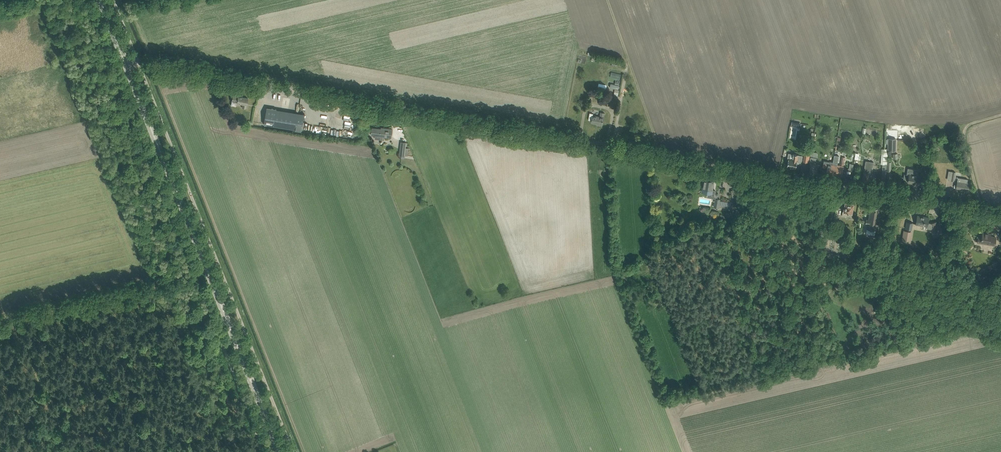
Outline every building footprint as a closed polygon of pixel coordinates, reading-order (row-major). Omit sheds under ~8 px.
[(236,106),(236,102),(237,102),(243,104),(242,108),(245,108),(246,104),(248,98),(238,96),(233,95),(232,101),(231,105),(236,106)] [(613,95),(612,95),(609,107),(615,108),(617,96),(613,95)] [(268,108),(267,113),(265,124),(302,130),(305,114),(268,108)] [(593,115),(593,113),(590,113),(588,120),(592,120),(591,122),(599,124),(598,125),(602,125),(603,120),(604,117),(603,117),(604,112),(601,112),(600,116),(593,115)] [(328,127),(332,128),(333,122),(329,121),(330,119),(323,117),(321,125),(328,127)] [(371,135),(375,135),(381,136),(380,139),(384,140),(384,136),(391,137),(392,129),(384,128),(384,129),(372,128),(371,135)] [(788,159),(788,161),(787,166),(791,166),(791,168),(795,169),(795,167),(798,168),(799,161),(797,160),(798,154),(793,154),(792,159),(788,159)] [(834,155),(833,161),(830,160),(830,162),(829,161),(828,164),(823,163),(823,167),(827,168),(826,173),(842,176),(845,157),(842,156),(841,165),(837,165),(839,156),(834,155)] [(862,180),(868,181),(869,173),(869,171),(872,172),(874,162),(866,160),(864,172),(862,180)] [(909,169),(908,169),(907,174),(909,174),(908,182),(915,183),(915,184),(919,185),(920,180),(920,174),(918,174),(918,170),(914,170),(913,169),(912,169),(911,169),(910,169),(909,169)] [(969,191),(970,183),(967,183),(968,179),(961,178),(960,183),(957,182),(956,189),(969,191)] [(705,180),(704,185),(703,191),(712,193),(713,182),(705,180)] [(719,206),(727,208),(730,208),(731,202),(720,200),(720,199),(716,198),(714,207),(719,208),(719,206)] [(845,202),(845,207),(844,208),(843,208),(842,215),(847,216),(847,215),(851,216),(854,204),(845,202)] [(876,208),(876,207),(874,206),(874,207),(871,207),(870,212),(869,219),(866,221),(868,223),(867,229),(866,234),(875,236),(876,230),(877,225),(879,223),(877,221),(880,208),(876,208)] [(917,215),(916,224),(927,226),(927,228),(934,230),(935,232),(938,231),(939,234),(943,233),(939,223),(937,224),(936,221),(932,223),(928,223),(929,217),(917,215)] [(977,243),(995,246),(996,237),(991,236),(991,233),(983,232),(982,238),(978,237),(977,243)] [(903,234),(902,241),(909,242),(910,235),(903,234)]
